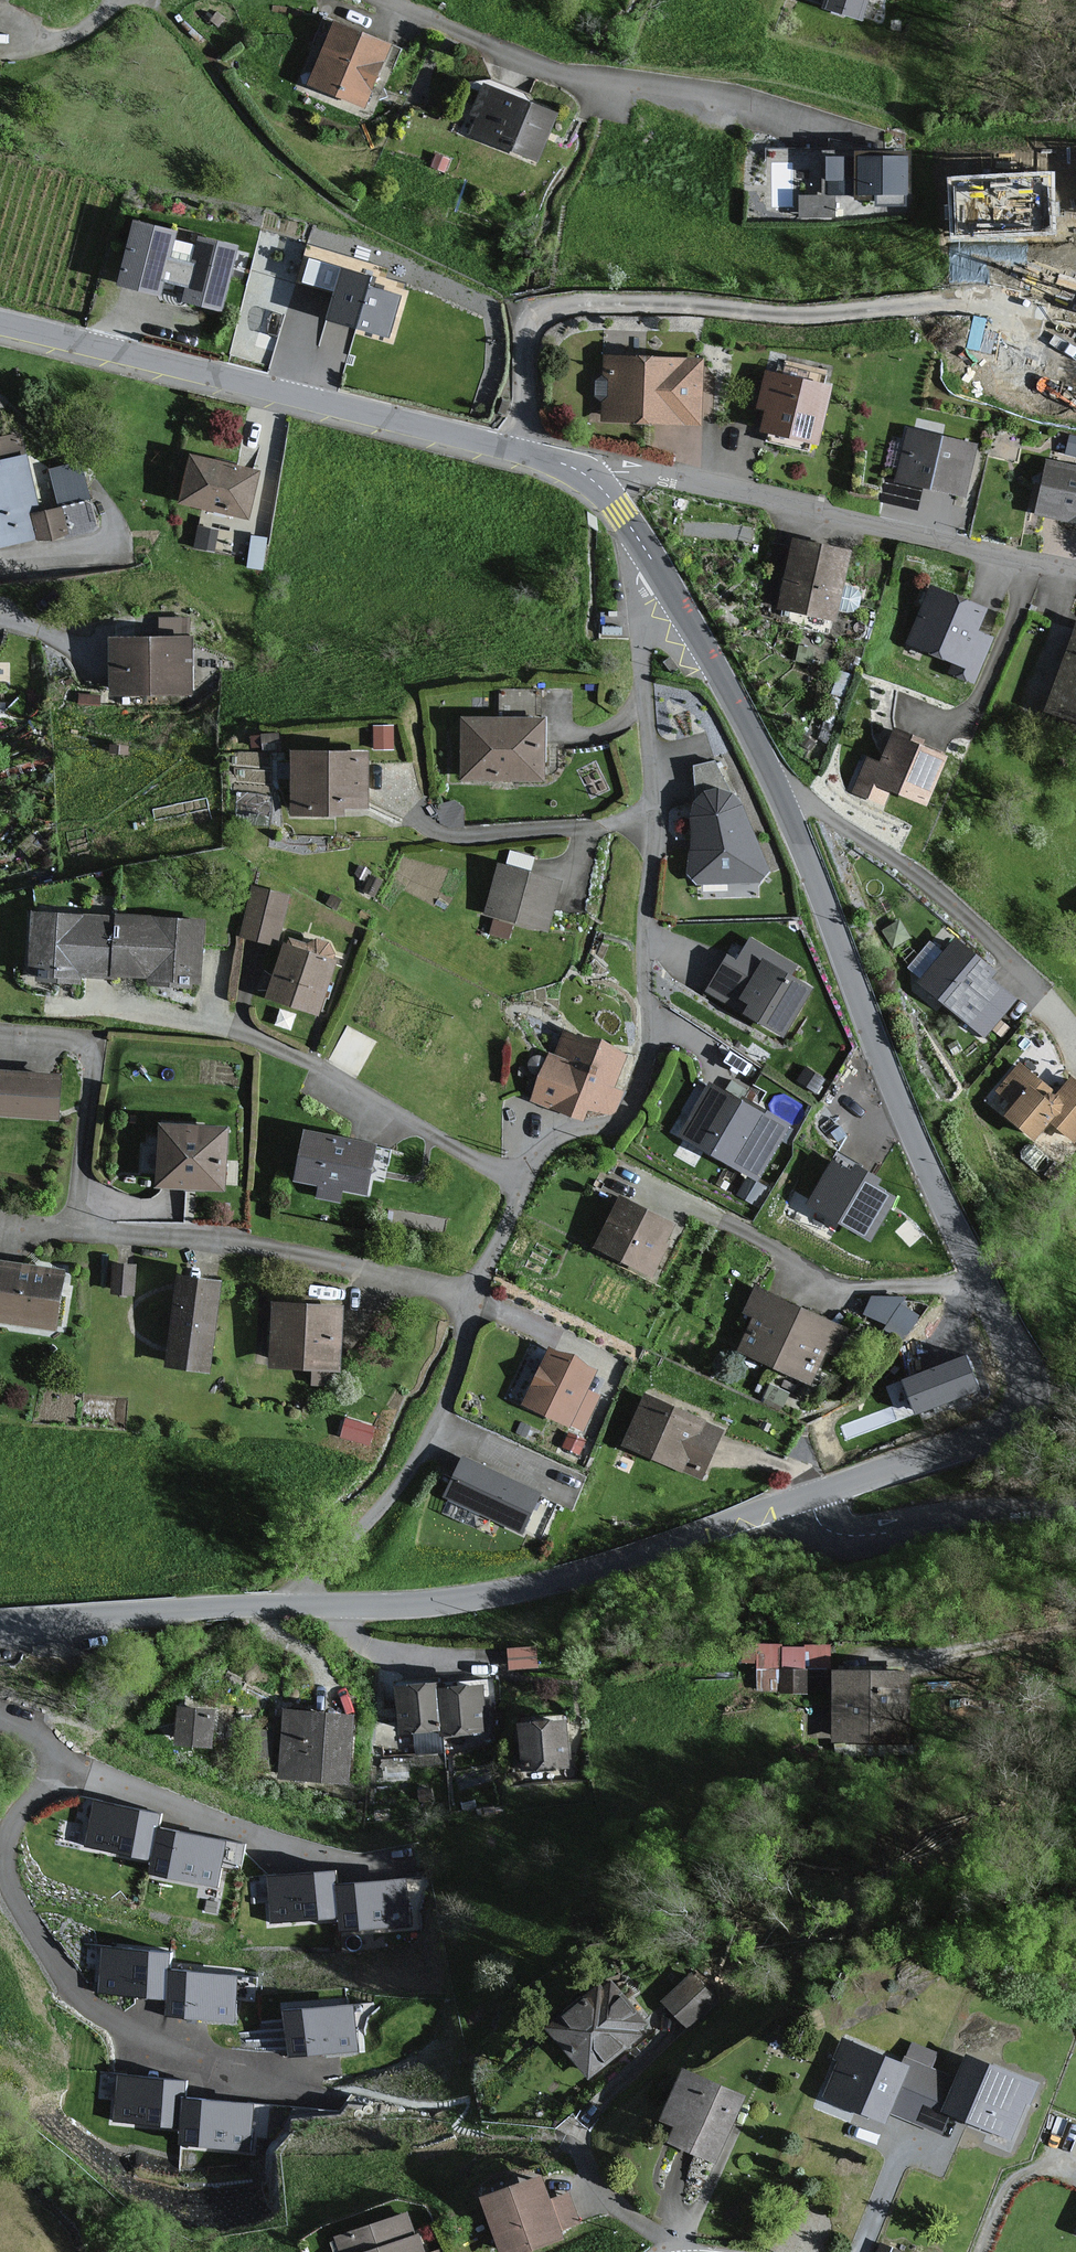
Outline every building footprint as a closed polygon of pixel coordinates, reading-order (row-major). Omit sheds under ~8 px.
[(806,1),(861,18),(867,0),(807,0),(806,1)] [(390,48),(335,23),(306,84),(361,110),(390,48)] [(493,90),(483,86),(464,136),(539,164),(558,114),(525,101),(532,85),(500,73),(493,90)] [(906,204),(905,150),(764,152),(765,206),(906,204)] [(164,287),(171,257),(163,255),(168,234),(123,223),(107,290),(153,301),(157,285),(164,287)] [(184,260),(171,257),(164,287),(178,291),(173,306),(215,318),(234,252),(190,239),(184,260)] [(363,268),(337,261),(320,321),(392,342),(406,293),(360,280),(363,268)] [(995,283),(959,289),(958,316),(970,341),(1017,380),(1055,390),(1075,385),(1075,318),(995,283)] [(704,359),(599,355),(596,423),(702,427),(704,359)] [(831,389),(762,372),(753,411),(763,414),(759,432),(817,446),(831,389)] [(975,443),(907,428),(895,481),(963,495),(975,443)] [(63,538),(58,512),(37,517),(20,437),(0,441),(0,551),(63,538)] [(259,472),(193,456),(182,501),(248,517),(259,472)] [(1046,462),(1035,513),(1075,521),(1075,468),(1046,462)] [(66,506),(71,524),(89,519),(84,501),(66,506)] [(848,550),(789,538),(775,606),(834,618),(848,550)] [(985,610),(924,583),(913,609),(920,612),(906,642),(950,662),(944,676),(970,688),(991,640),(975,633),(985,610)] [(1075,619),(1045,709),(1075,719),(1075,620),(1075,619)] [(188,639),(108,640),(108,701),(189,701),(188,639)] [(544,716),(460,717),(460,782),(544,782),(544,716)] [(907,739),(890,732),(878,763),(865,758),(851,794),(882,806),(888,791),(927,807),(948,755),(912,741),(907,739)] [(365,751),(289,751),(289,816),(344,816),(343,808),(366,808),(365,751)] [(686,850),(681,876),(693,888),(757,883),(768,873),(738,807),(728,797),(715,790),(697,794),(689,805),(685,819),(686,850)] [(562,884),(496,863),(481,912),(547,933),(562,884)] [(286,895),(253,887),(240,938),(274,947),(286,895)] [(80,986),(81,977),(111,978),(113,916),(31,913),(29,980),(37,981),(37,985),(80,986)] [(200,919),(113,916),(111,978),(143,979),(143,987),(197,989),(198,986),(200,919)] [(781,1037),(810,986),(764,959),(769,950),(748,939),(734,963),(724,957),(703,993),(781,1037)] [(998,973),(958,939),(920,983),(983,1036),(1014,1000),(991,981),(998,973)] [(336,961),(283,943),(264,998),(318,1016),(336,961)] [(379,1041),(345,1022),(322,1063),(356,1081),(379,1041)] [(627,1056),(564,1029),(553,1056),(548,1054),(529,1097),(587,1122),(592,1111),(608,1118),(617,1096),(611,1093),(627,1056)] [(1069,1077),(1054,1095),(1018,1063),(992,1092),(1009,1107),(1003,1114),(1036,1142),(1049,1126),(1073,1146),(1075,1142),(1075,1083),(1069,1077)] [(60,1079),(0,1074),(0,1121),(56,1125),(60,1079)] [(755,1111),(707,1080),(673,1133),(744,1179),(732,1197),(751,1209),(766,1186),(756,1180),(791,1125),(759,1105),(755,1111)] [(229,1129),(160,1124),(155,1187),(225,1192),(229,1129)] [(375,1146),(304,1131),(292,1181),(317,1186),(314,1198),(338,1204),(341,1191),(364,1196),(375,1146)] [(869,1238),(893,1197),(875,1187),(879,1181),(856,1168),(852,1174),(834,1163),(810,1203),(869,1238)] [(669,1229),(614,1202),(591,1250),(646,1277),(669,1229)] [(0,1264),(0,1320),(55,1328),(62,1272),(0,1264)] [(221,1280),(179,1274),(167,1366),(209,1372),(221,1280)] [(837,1326),(758,1286),(745,1312),(758,1318),(742,1350),(808,1383),(837,1326)] [(343,1303),(272,1302),(270,1369),(341,1370),(343,1303)] [(597,1369),(549,1347),(522,1403),(581,1430),(598,1394),(587,1388),(597,1369)] [(976,1388),(965,1358),(904,1381),(915,1411),(976,1388)] [(720,1428),(646,1392),(620,1445),(694,1481),(720,1428)] [(535,1497),(457,1460),(437,1502),(515,1539),(535,1497)] [(753,1683),(821,1685),(823,1639),(754,1637),(753,1683)] [(904,1704),(903,1669),(832,1670),(833,1702),(806,1703),(806,1740),(871,1739),(870,1704),(904,1704)] [(397,1733),(437,1729),(434,1697),(433,1691),(393,1695),(397,1733)] [(476,1732),(472,1693),(434,1697),(437,1729),(438,1736),(476,1732)] [(189,1716),(174,1714),(172,1745),(203,1748),(205,1717),(201,1717),(189,1716)] [(345,1723),(282,1718),(277,1779),(340,1784),(345,1723)] [(558,1726),(515,1731),(521,1775),(564,1769),(558,1726)] [(88,1803),(78,1852),(148,1866),(155,1832),(158,1816),(88,1803)] [(213,1890),(221,1845),(155,1832),(148,1866),(146,1876),(213,1890)] [(270,1932),(339,1922),(334,1886),(332,1872),(263,1881),(270,1932)] [(416,1928),(409,1876),(334,1886),(339,1922),(341,1938),(416,1928)] [(163,1996),(166,1956),(105,1951),(102,1992),(163,1996)] [(724,1990),(699,1967),(664,2004),(688,2027),(724,1990)] [(232,2019),(235,1978),(171,1973),(168,2014),(232,2019)] [(611,1980),(546,2030),(585,2079),(650,2029),(611,1980)] [(355,2048),(351,2007),(287,2013),(291,2054),(355,2048)] [(828,2099),(883,2124),(888,2113),(909,2065),(905,2063),(844,2036),(823,2082),(833,2086),(828,2099)] [(958,2079),(943,2111),(951,2114),(1010,2140),(1026,2104),(1034,2107),(1044,2085),(970,2051),(958,2079)] [(905,2063),(909,2065),(888,2113),(941,2137),(951,2114),(943,2111),(958,2079),(908,2056),(905,2063)] [(744,2094),(684,2070),(663,2122),(679,2129),(672,2144),(716,2162),(744,2094)] [(119,2073),(116,2125),(191,2129),(193,2092),(194,2077),(119,2073)] [(263,2096),(193,2092),(191,2129),(190,2143),(260,2147),(263,2096)] [(480,2200),(499,2251),(538,2251),(562,2243),(559,2234),(578,2227),(567,2196),(550,2202),(541,2178),(480,2200)] [(330,2240),(334,2251),(421,2251),(409,2215),(330,2240)]
